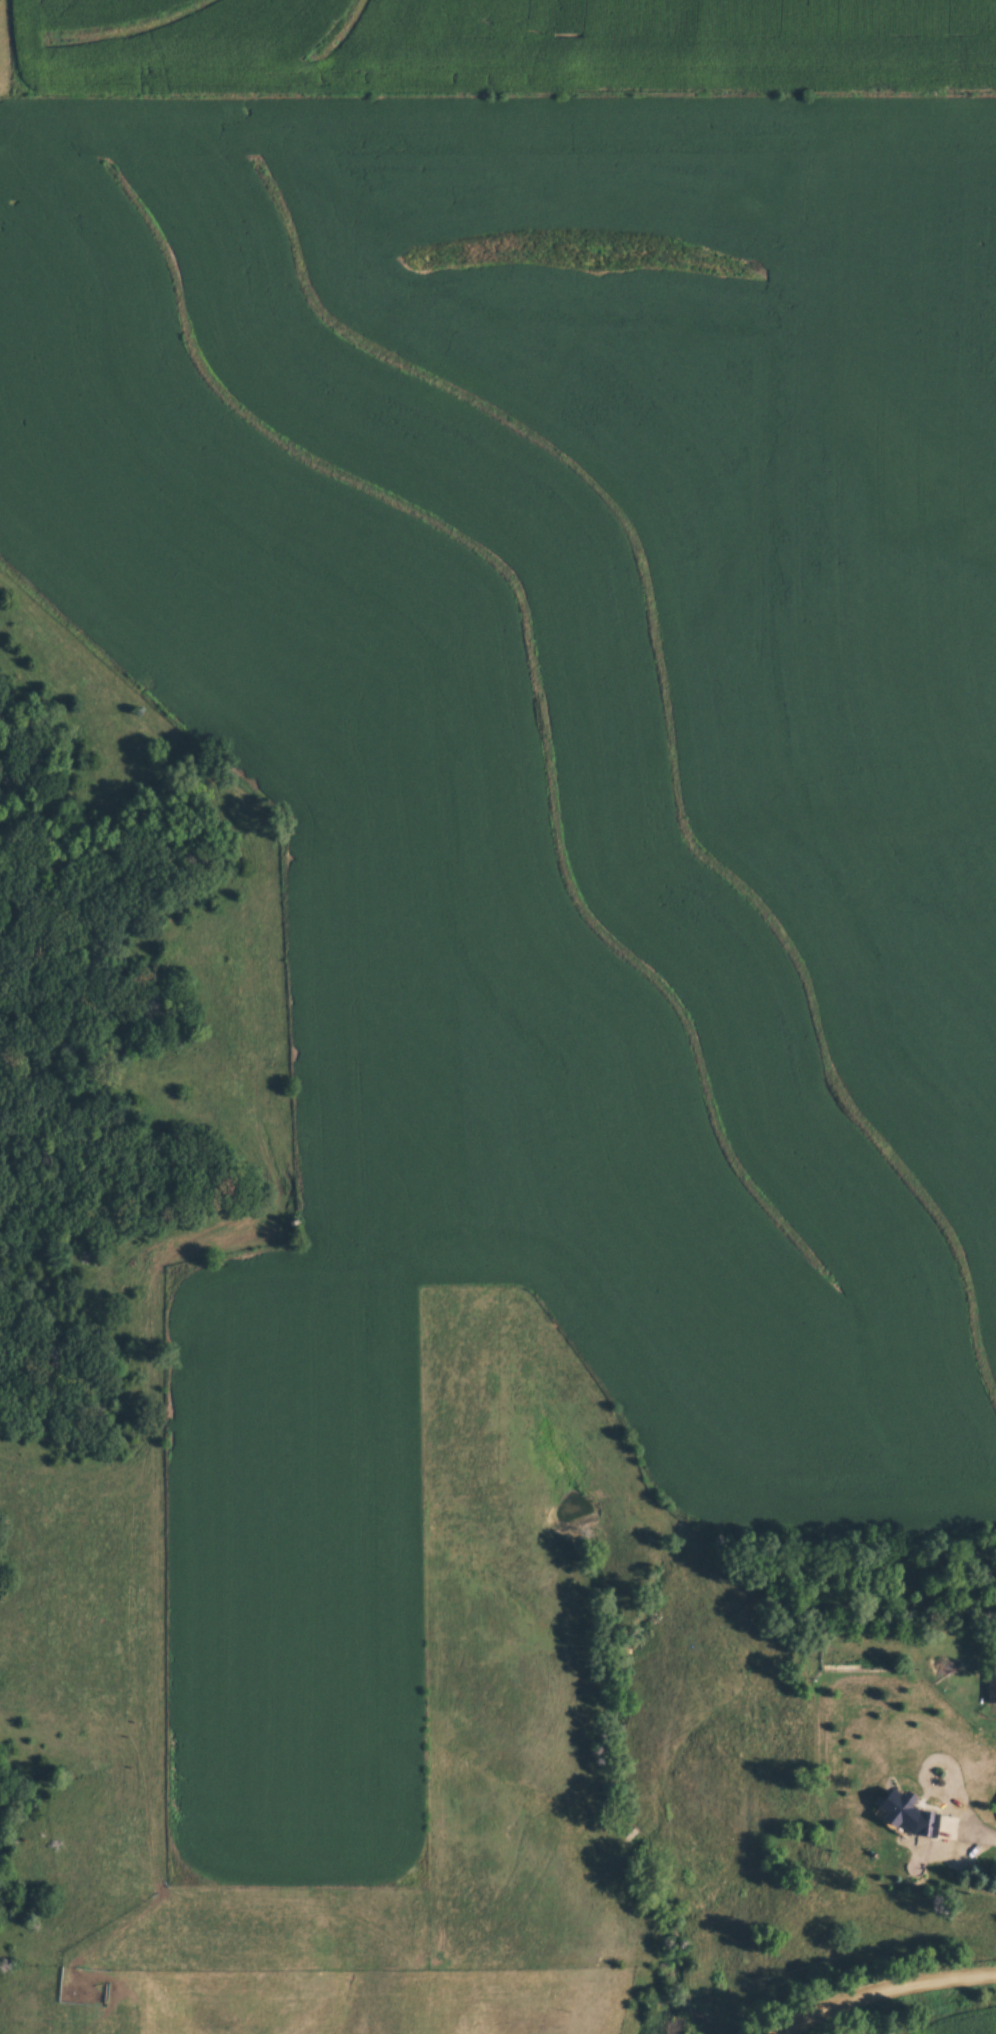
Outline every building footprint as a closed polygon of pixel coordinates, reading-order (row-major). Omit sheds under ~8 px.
[(940,1842),(950,1817),(893,1793),(886,1811),(893,1814),(890,1821),(940,1842)]
